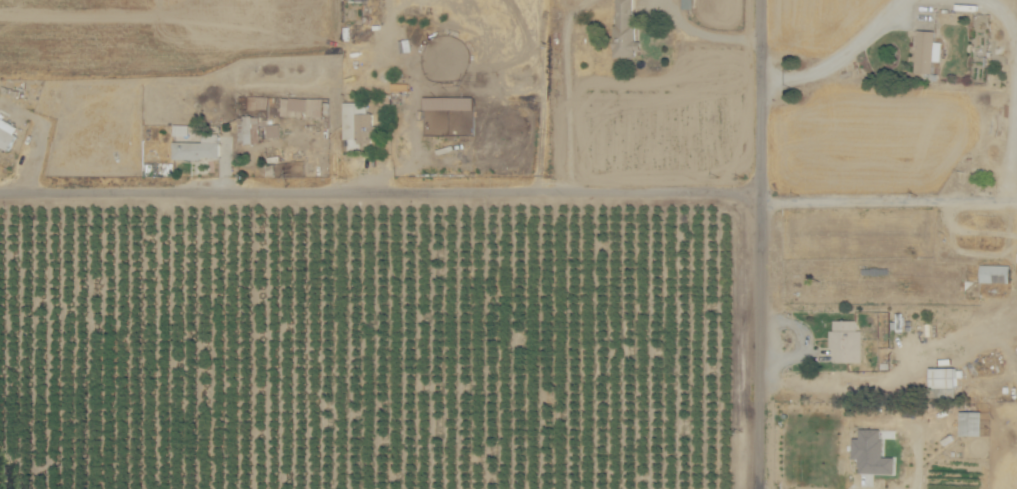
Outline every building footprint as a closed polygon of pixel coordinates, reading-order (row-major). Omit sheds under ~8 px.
[(613,56),(633,56),(632,0),(613,0),(613,56)] [(476,96),(425,95),(424,123),(438,124),(438,108),(476,108),(476,96)] [(282,114),(323,116),(324,97),(309,96),(309,109),(291,109),(291,97),(283,97),(282,114)] [(309,97),(292,96),(292,108),(308,109),(309,97)] [(370,111),(370,100),(345,101),(346,140),(376,140),(375,111),(370,111)] [(11,150),(24,128),(0,114),(0,143),(11,150)] [(238,115),(240,142),(260,141),(259,114),(238,115)] [(267,123),(269,136),(282,135),(280,121),(267,123)] [(175,135),(191,136),(192,123),(175,122),(175,135)] [(222,141),(175,140),(175,157),(221,158),(222,141)] [(865,329),(860,329),(860,319),(834,318),(833,348),(837,348),(836,361),(865,361),(865,329)] [(962,366),(930,366),(930,388),(962,388),(962,366)] [(986,435),(987,410),(965,410),(964,434),(986,435)] [(886,428),(864,427),(863,437),(858,437),(857,457),(864,458),(864,471),(898,472),(899,456),(885,455),(886,428)]
